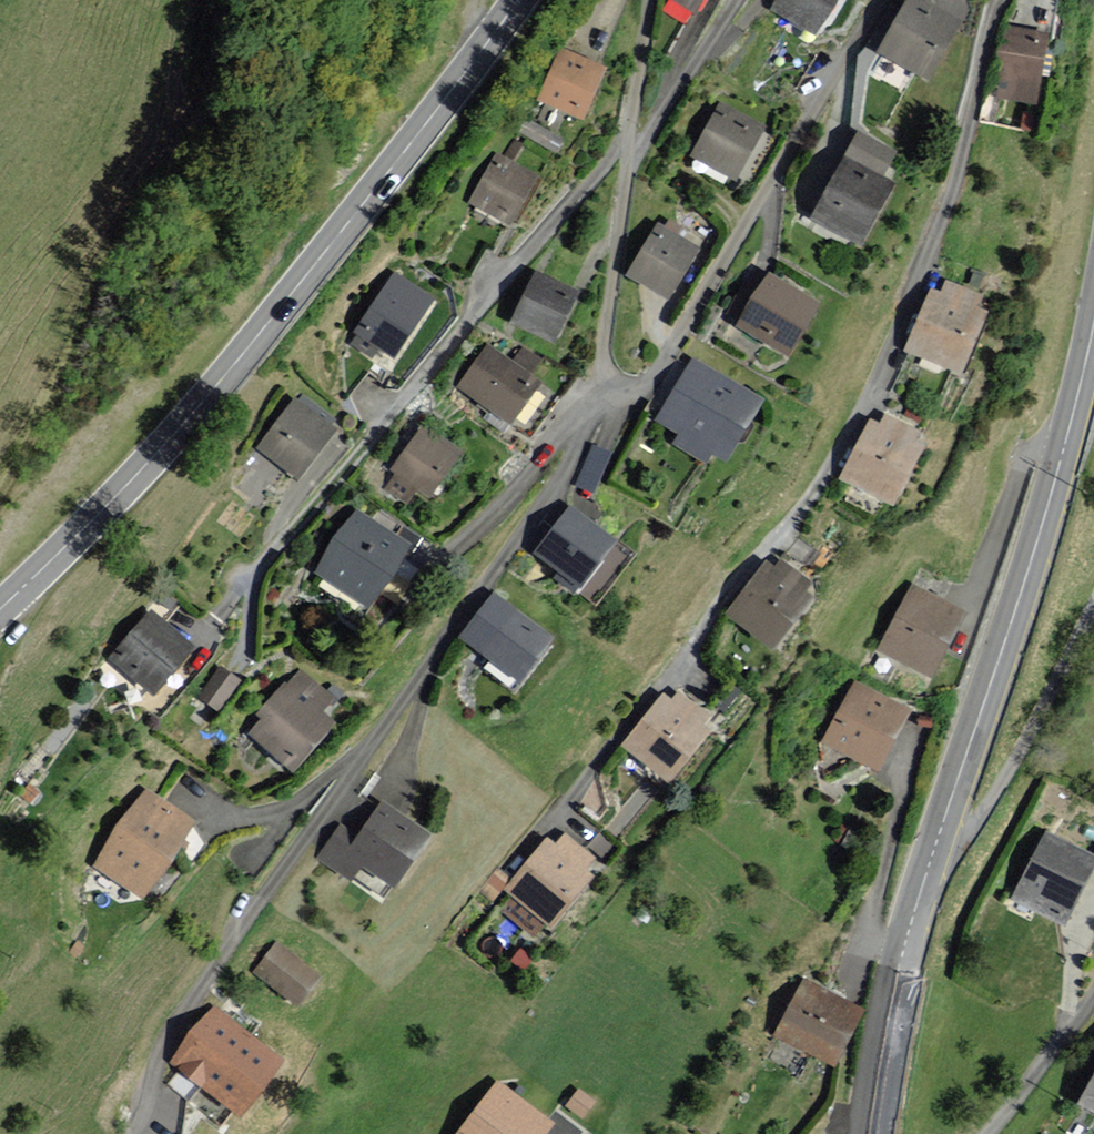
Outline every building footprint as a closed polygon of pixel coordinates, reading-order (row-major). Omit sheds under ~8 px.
[(700,11),(707,0),(682,0),(700,11)] [(772,7),(817,33),(837,0),(776,0),(772,7)] [(926,0),(906,0),(877,51),(929,80),(963,21),(926,0)] [(1037,106),(1050,33),(1003,25),(993,78),(999,79),(996,98),(1037,106)] [(607,68),(559,48),(537,98),(584,119),(607,68)] [(766,126),(720,101),(691,154),(737,179),(766,126)] [(897,152),(858,132),(812,220),(864,247),(897,184),(884,177),(897,152)] [(540,174),(495,152),(471,199),(516,222),(540,174)] [(698,248),(658,224),(628,273),(668,298),(698,248)] [(433,298),(390,270),(353,326),(396,355),(433,298)] [(583,292),(534,270),(512,318),(561,340),(583,292)] [(820,305),(768,274),(761,287),(747,278),(726,315),(739,323),(737,327),(789,358),(820,305)] [(983,297),(946,281),(941,292),(932,288),(905,351),(961,375),(987,313),(978,309),(983,297)] [(541,381),(487,343),(458,385),(512,423),(541,381)] [(762,402),(692,360),(654,421),(678,435),(671,446),(705,466),(711,456),(724,464),(762,402)] [(334,429),(296,401),(262,446),(300,474),(334,429)] [(916,442),(921,432),(888,415),(881,427),(869,421),(839,479),(894,508),(926,447),(916,442)] [(465,452),(421,422),(390,468),(394,471),(383,487),(406,502),(416,487),(434,499),(465,452)] [(579,484),(599,489),(610,447),(590,442),(579,484)] [(622,545),(569,505),(534,552),(560,571),(555,577),(576,593),(582,586),(588,590),(622,545)] [(411,543),(357,508),(316,572),(370,607),(411,543)] [(774,568),(766,563),(730,613),(779,648),(816,597),(807,592),(813,584),(780,561),(774,568)] [(968,612),(914,583),(879,647),(933,676),(968,612)] [(552,636),(493,592),(459,636),(519,681),(552,636)] [(192,645),(151,612),(115,655),(156,688),(192,645)] [(237,679),(219,668),(201,695),(218,707),(237,679)] [(329,698),(299,671),(261,713),(266,718),(253,733),(291,767),(332,721),(319,709),(329,698)] [(911,710),(856,681),(825,741),(880,770),(911,710)] [(703,726),(711,716),(678,690),(671,700),(662,693),(621,747),(671,784),(711,732),(703,726)] [(194,823),(145,789),(94,862),(143,896),(194,823)] [(431,834),(383,799),(357,835),(341,823),(316,856),(350,881),(354,875),(384,897),(431,834)] [(555,843),(547,836),(505,887),(514,894),(500,910),(533,937),(545,922),(552,928),(595,875),(588,869),(597,858),(564,832),(555,843)] [(1049,833),(1017,900),(1085,932),(1093,912),(1093,854),(1049,833)] [(321,976),(276,944),(255,973),(300,1005),(321,976)] [(863,1008),(802,979),(774,1037),(835,1066),(863,1008)] [(279,1058),(213,1010),(175,1062),(240,1110),(279,1058)] [(1080,1101),(1093,1109),(1093,1076),(1080,1101)] [(496,1080),(456,1133),(545,1133),(554,1123),(496,1080)] [(595,1103),(576,1090),(566,1105),(584,1118),(595,1103)]
